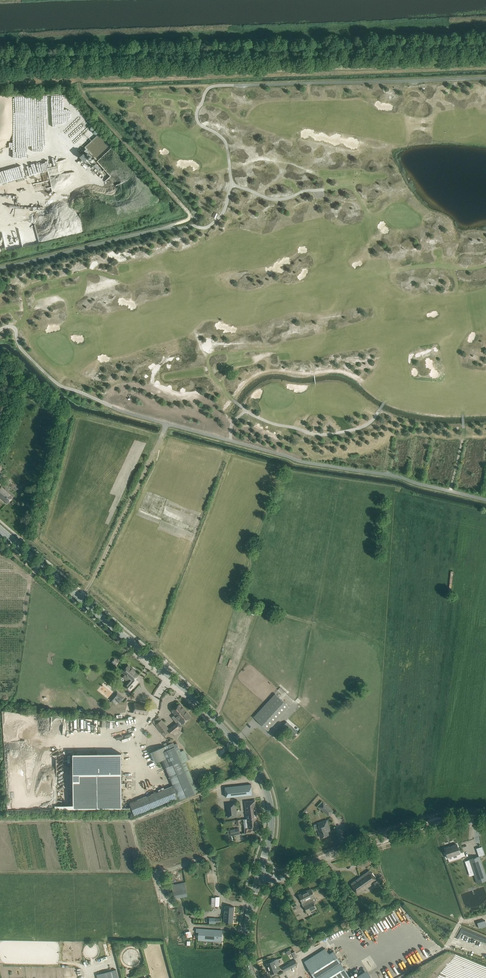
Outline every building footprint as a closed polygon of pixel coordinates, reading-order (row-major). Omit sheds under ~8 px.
[(62,157),(68,155),(66,149),(60,152),(62,157)] [(5,228),(5,236),(19,237),(19,228),(5,228)] [(0,485),(0,497),(7,503),(13,496),(7,491),(8,491),(7,490),(5,488),(4,489),(0,485)] [(125,669),(123,672),(126,674),(123,677),(128,682),(126,684),(132,689),(137,682),(134,680),(136,679),(139,675),(128,666),(125,669)] [(112,697),(110,699),(114,703),(116,700),(117,701),(119,703),(122,700),(124,697),(117,691),(112,697)] [(275,695),(254,717),(268,730),(289,708),(275,695)] [(133,712),(133,713),(146,715),(147,714),(148,714),(149,705),(148,705),(135,703),(133,712)] [(159,716),(153,721),(155,725),(164,736),(169,732),(171,735),(172,734),(173,734),(179,729),(182,727),(185,724),(184,723),(191,717),(180,704),(172,710),(175,714),(172,717),(177,723),(169,729),(162,720),(161,720),(159,716)] [(114,728),(115,723),(115,721),(107,720),(106,727),(114,728)] [(287,722),(283,726),(294,737),(298,732),(287,722)] [(174,745),(173,742),(169,744),(169,745),(151,752),(156,762),(162,759),(173,785),(130,803),(135,816),(179,798),(179,799),(198,792),(185,761),(188,760),(186,754),(182,755),(177,743),(174,745)] [(122,809),(121,753),(73,754),(74,809),(122,809)] [(225,787),(226,797),(252,794),(251,784),(225,787)] [(244,802),(246,818),(252,817),(253,818),(257,818),(255,800),(244,802)] [(323,801),(318,807),(327,815),(332,809),(323,801)] [(226,803),(227,818),(237,817),(236,802),(226,803)] [(252,817),(246,818),(247,819),(248,827),(244,828),(245,834),(253,833),(252,828),(258,828),(257,818),(253,818),(252,817)] [(329,828),(327,820),(318,823),(320,829),(318,830),(321,837),(329,835),(327,829),(329,828)] [(227,831),(228,836),(231,836),(240,834),(239,828),(230,830),(227,831)] [(457,844),(445,848),(446,853),(445,853),(446,858),(448,857),(460,853),(457,844)] [(355,858),(358,867),(371,864),(369,855),(355,858)] [(477,884),(485,881),(485,877),(479,856),(469,859),(477,884)] [(378,881),(370,870),(363,875),(351,884),(359,894),(378,881)] [(184,882),(172,885),(175,898),(187,896),(184,882)] [(304,906),(307,912),(316,908),(313,902),(310,903),(309,900),(315,897),(311,889),(311,890),(306,892),(305,892),(299,895),(303,903),(305,901),(307,905),(304,906)] [(224,922),(233,922),(234,907),(225,906),(224,922)] [(196,928),(196,932),(199,932),(198,940),(222,942),(222,930),(217,930),(199,929),(196,928)] [(315,977),(351,977),(334,951),(329,954),(325,948),(304,961),(315,977)] [(267,963),(271,974),(278,971),(275,965),(279,964),(277,959),(273,961),(273,960),(269,961),(270,962),(267,963)] [(284,971),(297,965),(295,960),(288,963),(289,964),(282,968),(284,971)] [(116,969),(97,974),(98,977),(119,977),(116,969)] [(371,969),(354,977),(375,977),(371,969)]
